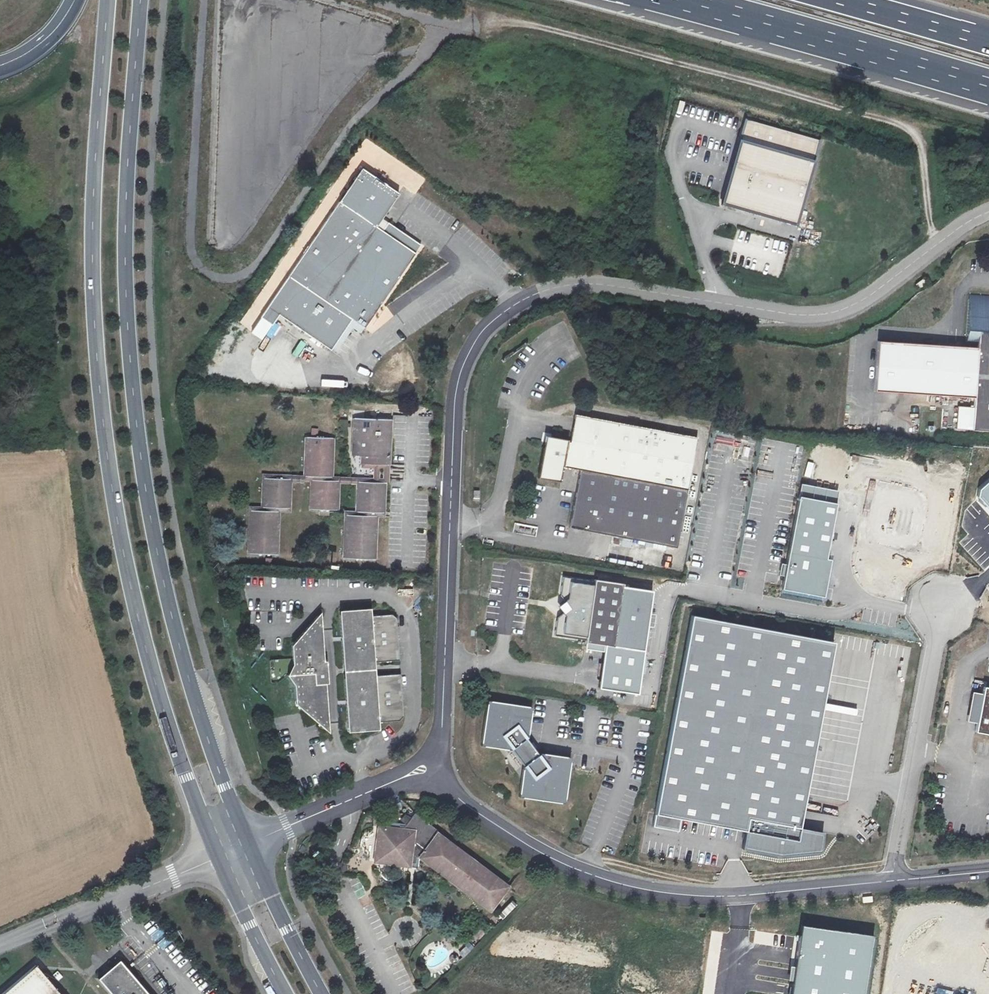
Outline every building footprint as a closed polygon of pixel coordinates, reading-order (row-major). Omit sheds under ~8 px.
[(723,206),(797,226),(820,142),(746,122),(723,206)] [(382,182),(378,179),(374,176),(374,177),(361,168),(288,276),(268,305),(334,350),(354,321),(365,328),(415,253),(376,227),(398,193),(386,185),(382,182)] [(972,430),(988,431),(988,301),(969,300),(966,343),(978,344),(978,348),(974,398),(972,430)] [(260,318),(252,330),(262,338),(271,325),(260,318)] [(978,348),(880,342),(876,392),(974,398),(978,348)] [(362,464),(385,465),(389,465),(391,413),(383,412),(383,409),(369,409),(369,419),(353,418),(352,456),(362,456),(362,464)] [(547,443),(544,442),(537,478),(560,482),(563,467),(580,470),(569,527),(677,547),(697,437),(575,415),(570,442),(568,442),(568,439),(552,437),(551,440),(549,441),(547,443)] [(305,476),(331,477),(333,438),(307,437),(305,476)] [(385,465),(362,464),(362,467),(374,468),(374,479),(331,477),(305,476),(264,475),(264,478),(290,479),(290,482),(303,482),(303,480),(312,480),(338,481),(338,483),(358,484),(358,482),(385,483),(385,480),(384,480),(384,479),(379,479),(379,468),(384,468),(385,465)] [(290,479),(264,478),(263,508),(289,509),(290,482),(290,479)] [(976,497),(988,511),(988,478),(977,488),(976,497)] [(338,481),(312,480),(311,509),(319,509),(319,514),(329,515),(329,510),(337,510),(338,483),(338,481)] [(358,482),(358,484),(357,512),(383,513),(385,483),(358,482)] [(802,484),(783,590),(826,597),(832,561),(828,560),(841,491),(802,484)] [(278,511),(251,510),(249,554),(277,554),(278,511)] [(376,516),(346,515),(344,558),(374,559),(376,516)] [(553,635),(585,640),(585,642),(644,650),(647,625),(653,626),(655,613),(649,612),(652,590),(623,586),(623,584),(594,580),(593,582),(561,578),(559,596),(563,602),(559,604),(558,610),(561,613),(555,617),(553,635)] [(370,666),(374,662),(395,661),(399,656),(396,618),(392,614),(371,616),(371,608),(339,611),(343,668),(370,666)] [(288,675),(294,685),(296,704),(325,730),(329,729),(325,684),(328,683),(326,661),(324,661),(321,616),(317,616),(291,645),(293,664),(288,675)] [(833,642),(692,616),(655,814),(656,815),(654,827),(679,831),(681,819),(746,831),(743,850),(780,857),(816,853),(820,832),(799,828),(833,642)] [(603,651),(597,688),(637,693),(644,650),(585,642),(584,648),(603,651)] [(379,729),(379,722),(399,721),(403,716),(400,678),(396,674),(375,676),(371,672),(344,674),(348,732),(379,729)] [(981,686),(978,700),(974,722),(972,730),(975,731),(988,734),(988,687),(981,686)] [(974,722),(978,700),(971,699),(967,720),(974,722)] [(487,700),(481,745),(510,749),(512,748),(519,759),(533,749),(525,738),(527,737),(532,707),(487,700)] [(569,758),(540,754),(538,755),(533,749),(519,759),(524,765),(523,766),(518,796),(563,803),(568,766),(569,758)] [(496,795),(502,798),(505,794),(499,790),(496,795)] [(379,827),(375,861),(409,866),(410,860),(416,861),(416,857),(419,857),(490,911),(508,887),(437,833),(439,831),(415,813),(405,826),(400,826),(399,829),(379,827)] [(792,993),(866,993),(874,940),(802,930),(792,993)] [(111,993),(149,993),(120,960),(98,978),(111,993)] [(36,965),(1,993),(61,993),(36,965)]
